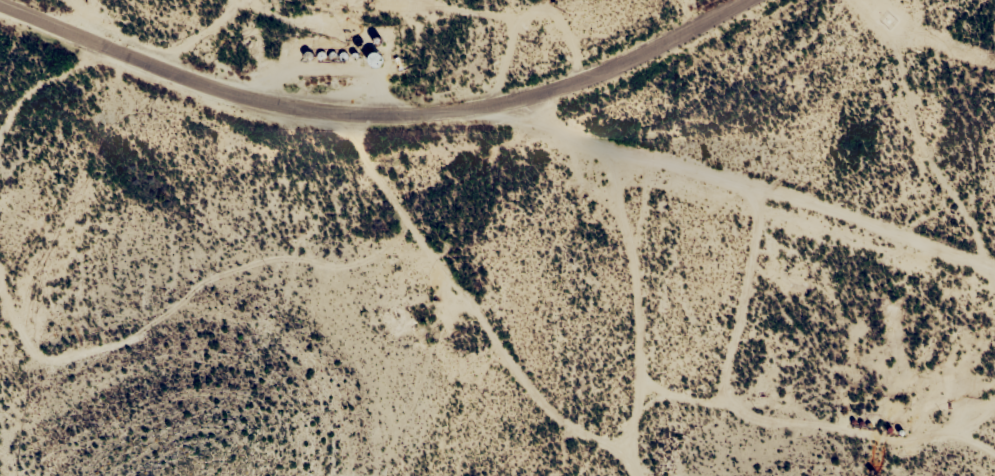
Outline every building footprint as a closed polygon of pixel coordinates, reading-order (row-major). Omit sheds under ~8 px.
[(364,60),(374,65),(380,54),(370,49),(364,60)]
